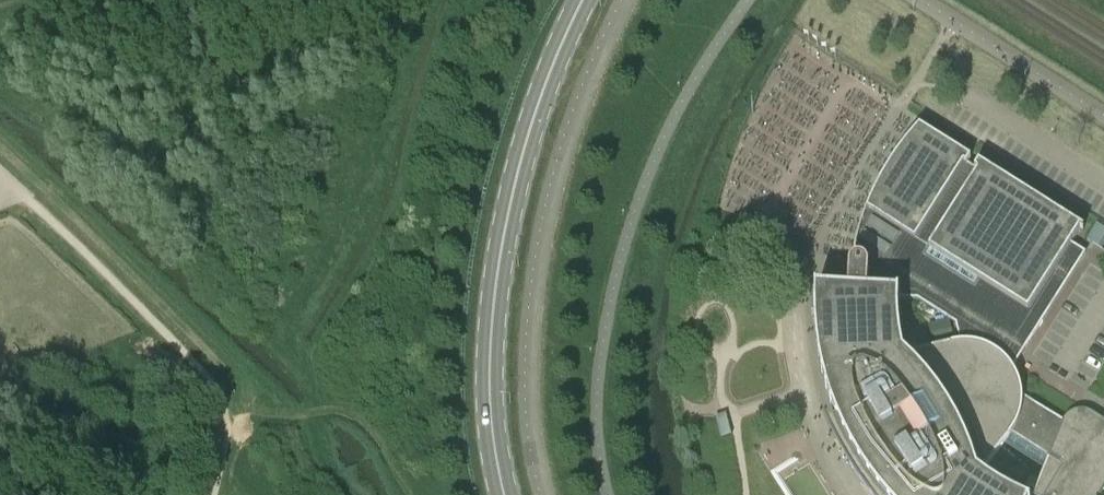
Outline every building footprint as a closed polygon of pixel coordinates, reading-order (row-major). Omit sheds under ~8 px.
[(925,132),(919,128),(909,139),(893,161),(891,163),(876,189),(866,212),(864,218),(855,247),(870,257),(863,267),(857,266),(852,267),(848,271),(848,286),(847,295),(815,294),(815,308),(817,341),(822,373),(831,405),(837,422),(830,426),(836,442),(844,456),(862,485),(869,494),(1004,494),(1000,493),(988,485),(977,477),(1012,434),(1046,459),(1031,494),(1034,494),(1035,492),(1042,494),(1101,494),(1103,490),(1103,422),(1099,430),(1080,418),(1078,417),(1076,416),(1074,416),(1071,416),(1069,417),(1067,418),(1065,419),(1064,421),(1062,423),(1022,397),(1021,392),(1020,387),(1018,382),(1017,378),(1015,374),(1012,370),(1085,254),(1071,245),(1080,231),(1082,233),(1083,232),(978,165),(925,132)] [(1089,241),(1103,251),(1103,230),(1098,227),(1089,241)] [(726,414),(715,417),(721,438),(732,435),(726,414)]
